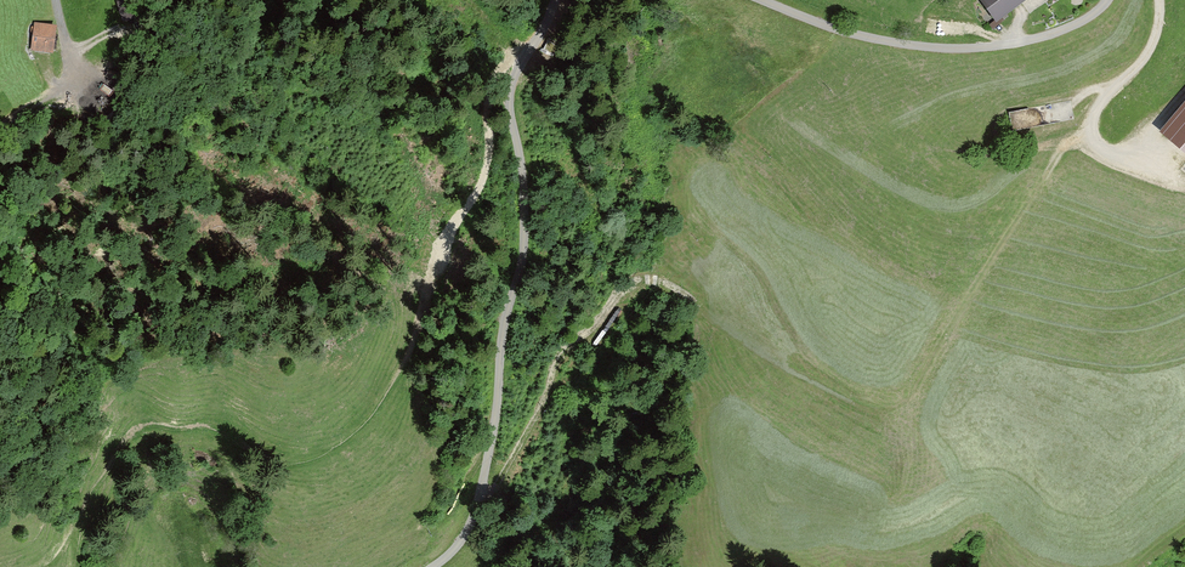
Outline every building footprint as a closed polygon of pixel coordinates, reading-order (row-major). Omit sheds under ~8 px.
[(991,21),(1022,0),(976,0),(991,21)] [(54,27),(32,25),(28,51),(51,54),(54,27)] [(1011,105),(1014,124),(1048,119),(1046,101),(1011,105)]
